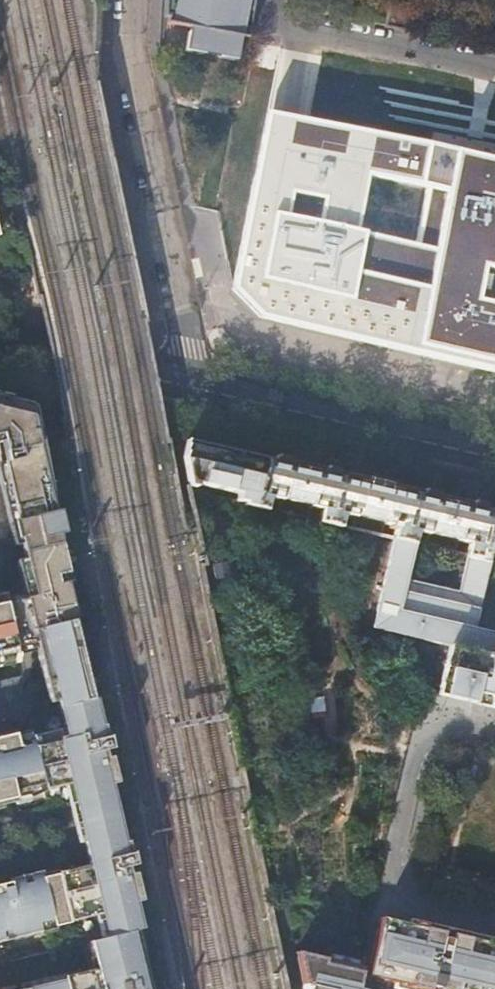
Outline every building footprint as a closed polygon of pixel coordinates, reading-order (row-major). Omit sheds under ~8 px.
[(184,1),(178,0),(172,0),(169,16),(193,21),(192,25),(190,25),(186,44),(206,48),(206,44),(220,46),(219,51),(238,55),(241,36),(240,36),(241,32),(248,33),(255,0),(184,0),(184,1)] [(430,144),(308,121),(266,113),(255,180),(234,290),(259,317),(494,373),(494,157),(430,144)] [(0,455),(23,553),(65,544),(34,408),(4,400),(0,400),(0,455)] [(261,503),(267,458),(187,440),(196,485),(202,487),(204,483),(231,489),(229,499),(260,506),(261,503)] [(345,477),(267,458),(261,503),(272,506),(275,496),(287,499),(287,497),(314,503),(314,505),(325,508),(322,521),(344,526),(347,514),(360,517),(360,515),(387,522),(387,523),(392,525),(391,528),(397,530),(395,538),(417,543),(420,531),(432,534),(432,533),(460,539),(460,541),(471,543),(468,556),(480,559),(491,511),(345,477)] [(491,511),(480,559),(492,561),(494,552),(494,553),(494,512),(491,511)] [(477,625),(492,561),(480,559),(468,556),(459,589),(409,578),(417,543),(395,538),(378,611),(386,613),(383,631),(412,638),(414,631),(440,637),(439,644),(448,646),(437,695),(475,704),(478,692),(494,697),(494,630),(477,625)] [(0,600),(0,667),(17,663),(19,662),(16,648),(36,644),(50,703),(57,702),(65,733),(61,734),(61,731),(33,737),(31,731),(0,738),(0,807),(47,796),(46,794),(73,788),(91,868),(60,875),(60,873),(3,887),(3,891),(0,889),(0,943),(66,927),(65,926),(104,917),(109,939),(144,931),(145,930),(139,903),(142,903),(136,875),(133,876),(132,870),(130,871),(129,868),(134,867),(129,843),(125,844),(113,788),(117,787),(111,760),(106,761),(104,754),(109,752),(104,728),(101,728),(86,670),(79,671),(77,662),(88,660),(70,581),(62,583),(60,574),(71,571),(65,544),(23,553),(33,596),(4,603),(3,599),(0,600)] [(414,631),(412,638),(439,644),(440,637),(414,631)] [(475,704),(494,709),(494,707),(494,697),(478,692),(475,704)] [(380,918),(366,976),(419,988),(494,988),(494,945),(380,918)] [(109,939),(89,944),(93,960),(94,961),(97,960),(99,971),(79,976),(78,975),(77,973),(21,987),(21,988),(151,988),(142,953),(148,952),(144,931),(109,939)] [(358,988),(362,966),(295,951),(302,984),(304,985),(308,986),(308,988),(361,988),(358,988)]
